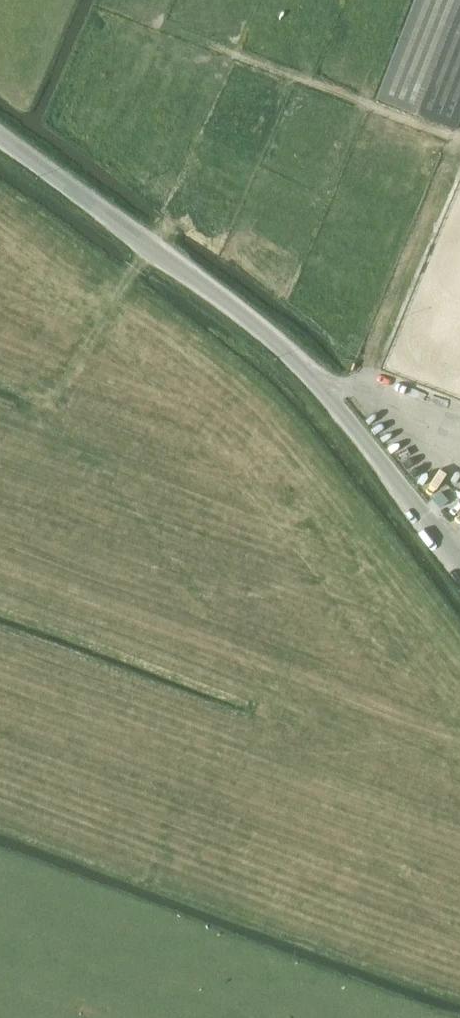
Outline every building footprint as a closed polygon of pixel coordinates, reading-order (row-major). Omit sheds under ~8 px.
[(376,97),(457,128),(459,121),(459,0),(414,0),(376,97)]
